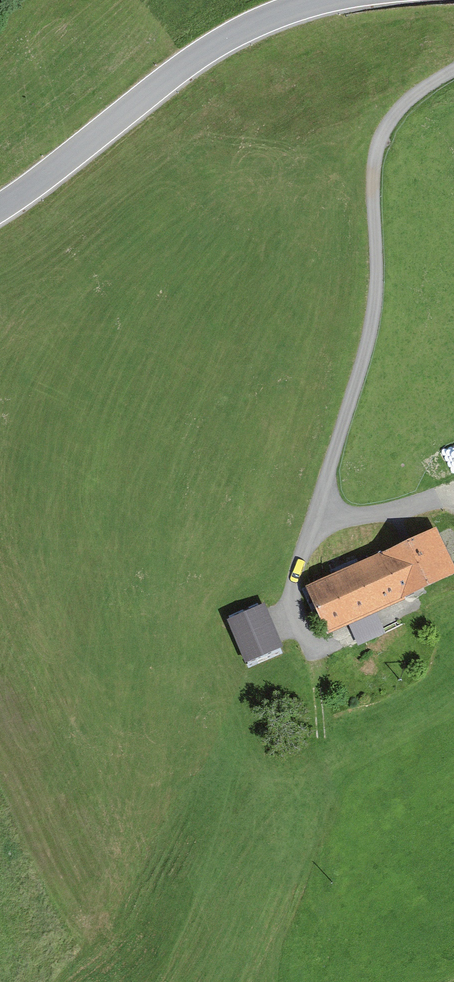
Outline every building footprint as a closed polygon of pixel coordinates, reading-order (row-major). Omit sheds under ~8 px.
[(436,531),(303,590),(323,636),(453,577),(453,572),(436,531)] [(279,662),(258,610),(226,623),(247,675),(279,662)]
